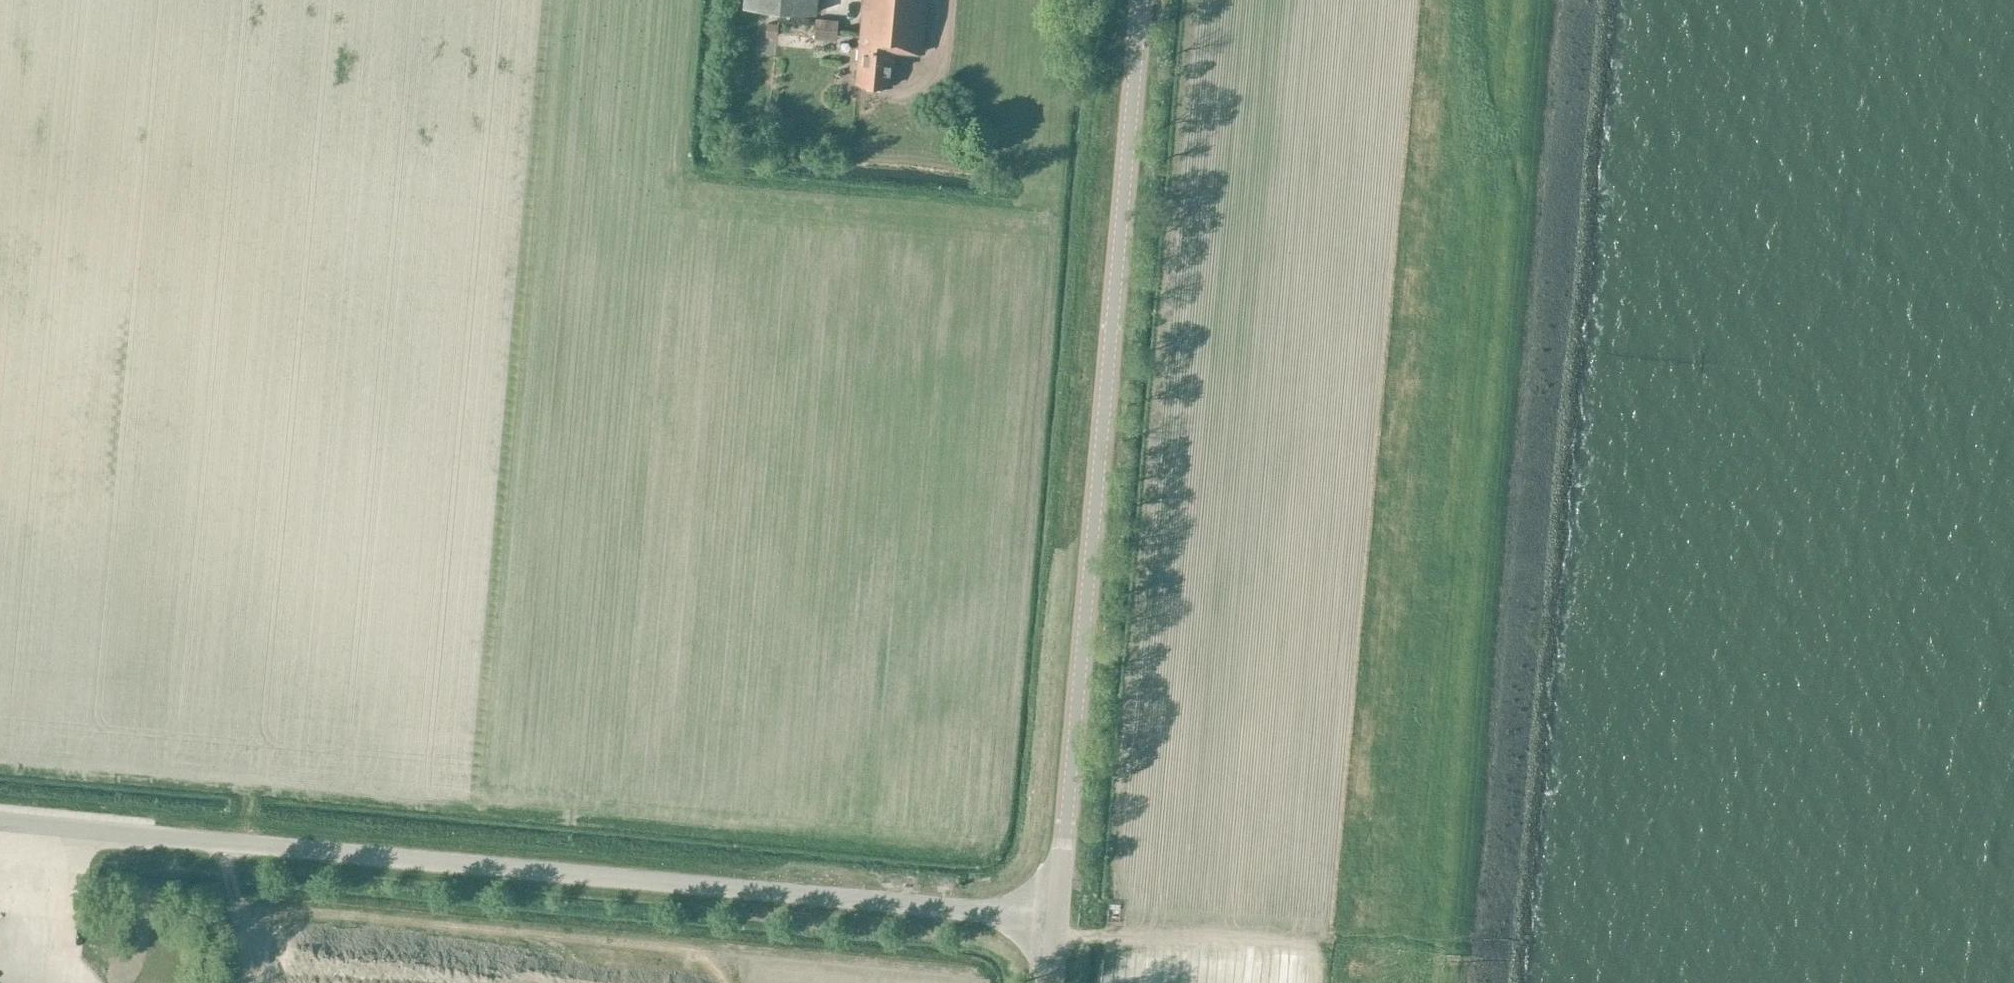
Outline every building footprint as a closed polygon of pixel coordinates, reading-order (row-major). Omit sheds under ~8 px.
[(817,11),(818,0),(745,0),(744,5),(817,11)] [(891,83),(893,49),(923,50),(924,45),(921,44),(926,0),(862,0),(855,80),(891,83)] [(815,38),(837,40),(840,18),(817,17),(815,38)] [(768,21),(767,35),(777,36),(778,22),(768,21)]
